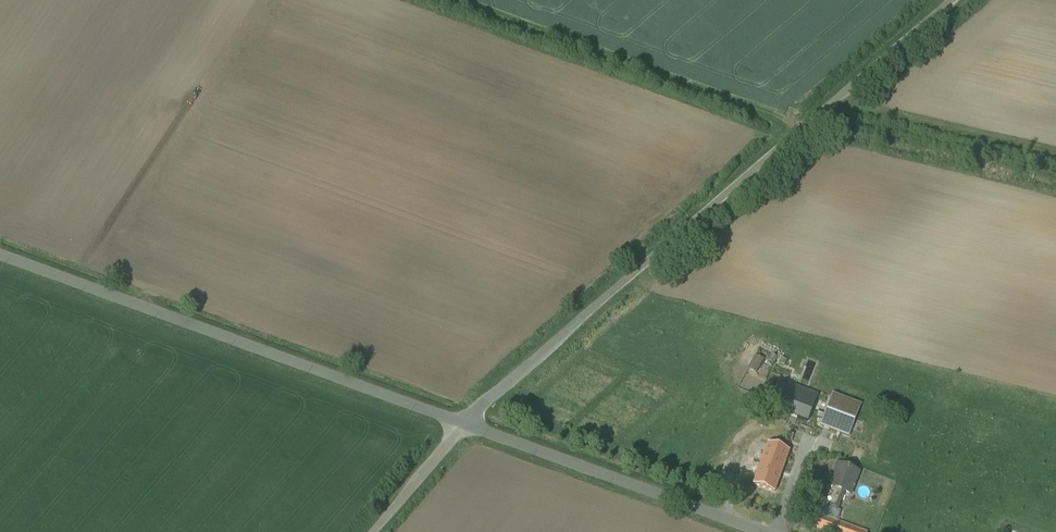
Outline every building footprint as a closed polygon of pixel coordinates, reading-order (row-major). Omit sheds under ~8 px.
[(772,354),(767,364),(772,367),(778,357),(772,354)] [(757,355),(749,368),(757,373),(764,359),(757,355)] [(822,383),(786,369),(781,381),(773,378),(764,403),(849,436),(862,404),(821,388),(822,383)] [(769,443),(754,484),(776,492),(790,451),(769,443)] [(860,472),(838,464),(826,496),(840,501),(844,491),(851,494),(860,472)] [(840,501),(826,496),(823,504),(837,510),(840,501)] [(819,514),(814,527),(829,531),(866,531),(819,514)]
